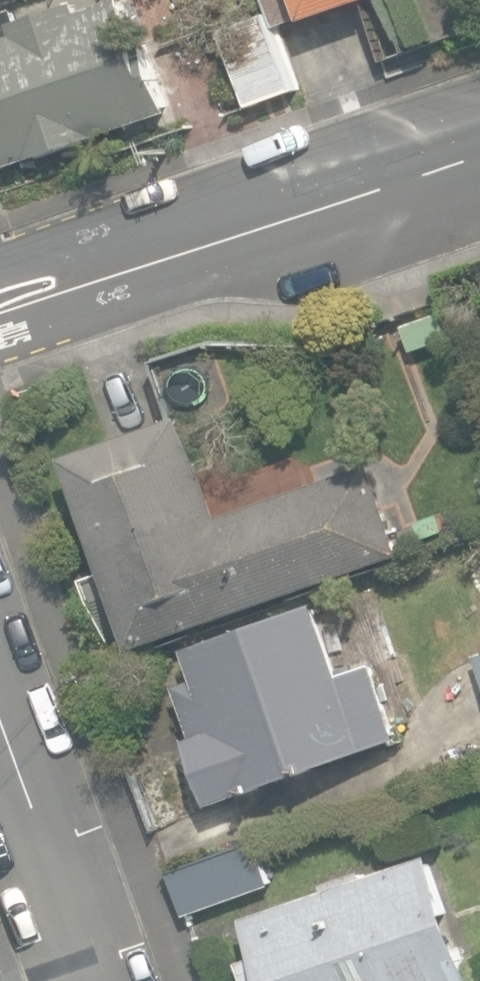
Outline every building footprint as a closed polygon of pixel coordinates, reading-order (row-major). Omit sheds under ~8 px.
[(170,113),(148,47),(139,50),(123,0),(121,0),(81,13),(78,3),(21,22),(17,10),(0,16),(0,169),(170,113)] [(275,28),(357,0),(266,0),(275,28)] [(251,110),(299,91),(268,12),(220,31),(251,110)] [(67,457),(134,649),(402,555),(370,464),(219,517),(183,416),(67,457)] [(425,540),(449,530),(442,513),(418,522),(425,540)] [(188,739),(212,806),(399,739),(373,664),(341,676),(315,602),(186,648),(196,678),(176,686),(194,736),(188,739)] [(169,870),(185,915),(271,886),(256,841),(169,870)] [(253,980),(474,980),(432,855),(366,877),(364,870),(324,883),(327,891),(246,917),(259,956),(246,960),(253,980)]
